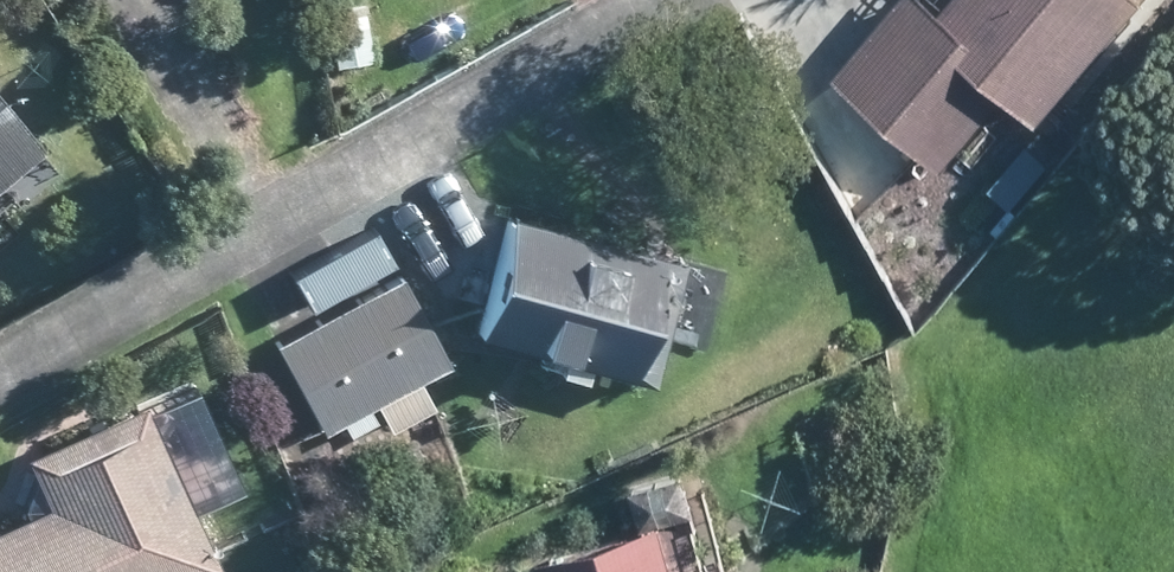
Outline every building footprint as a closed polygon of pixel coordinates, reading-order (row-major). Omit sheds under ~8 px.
[(833,81),(941,169),(1001,95),(1040,127),(1144,0),(954,0),(943,13),(926,0),(901,0),(833,81)] [(39,146),(0,101),(0,180),(39,146)] [(662,257),(647,253),(509,219),(480,338),(515,347),(530,351),(550,355),(647,379),(677,261),(662,257)] [(435,348),(427,333),(395,277),(353,300),(281,341),(274,345),(322,431),(443,363),(435,348)] [(215,566),(144,407),(136,409),(25,459),(46,509),(19,520),(0,530),(0,571),(202,571),(215,566)] [(663,488),(673,520),(694,513),(685,482),(663,488)] [(642,530),(661,525),(649,485),(630,490),(642,530)] [(658,532),(632,539),(540,567),(541,571),(670,571),(658,532)]
